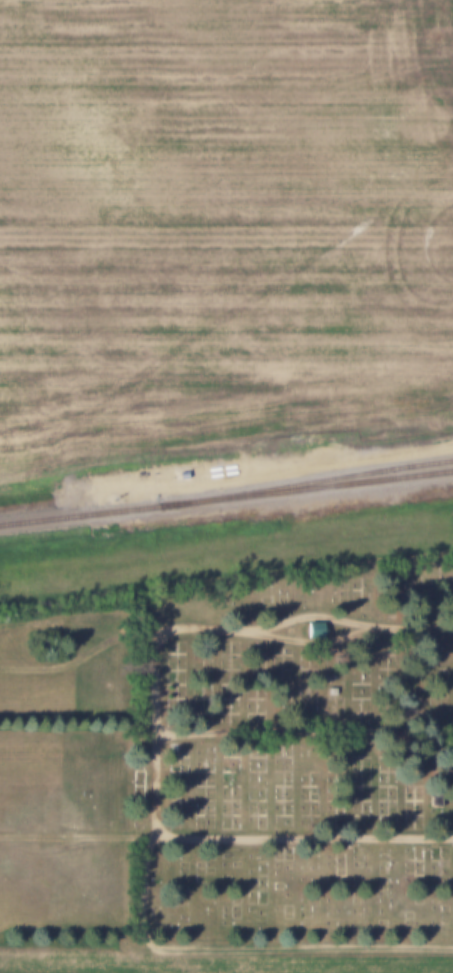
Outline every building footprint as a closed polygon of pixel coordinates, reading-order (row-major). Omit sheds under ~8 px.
[(175,473),(183,472),(184,478),(176,480),(175,473)]
